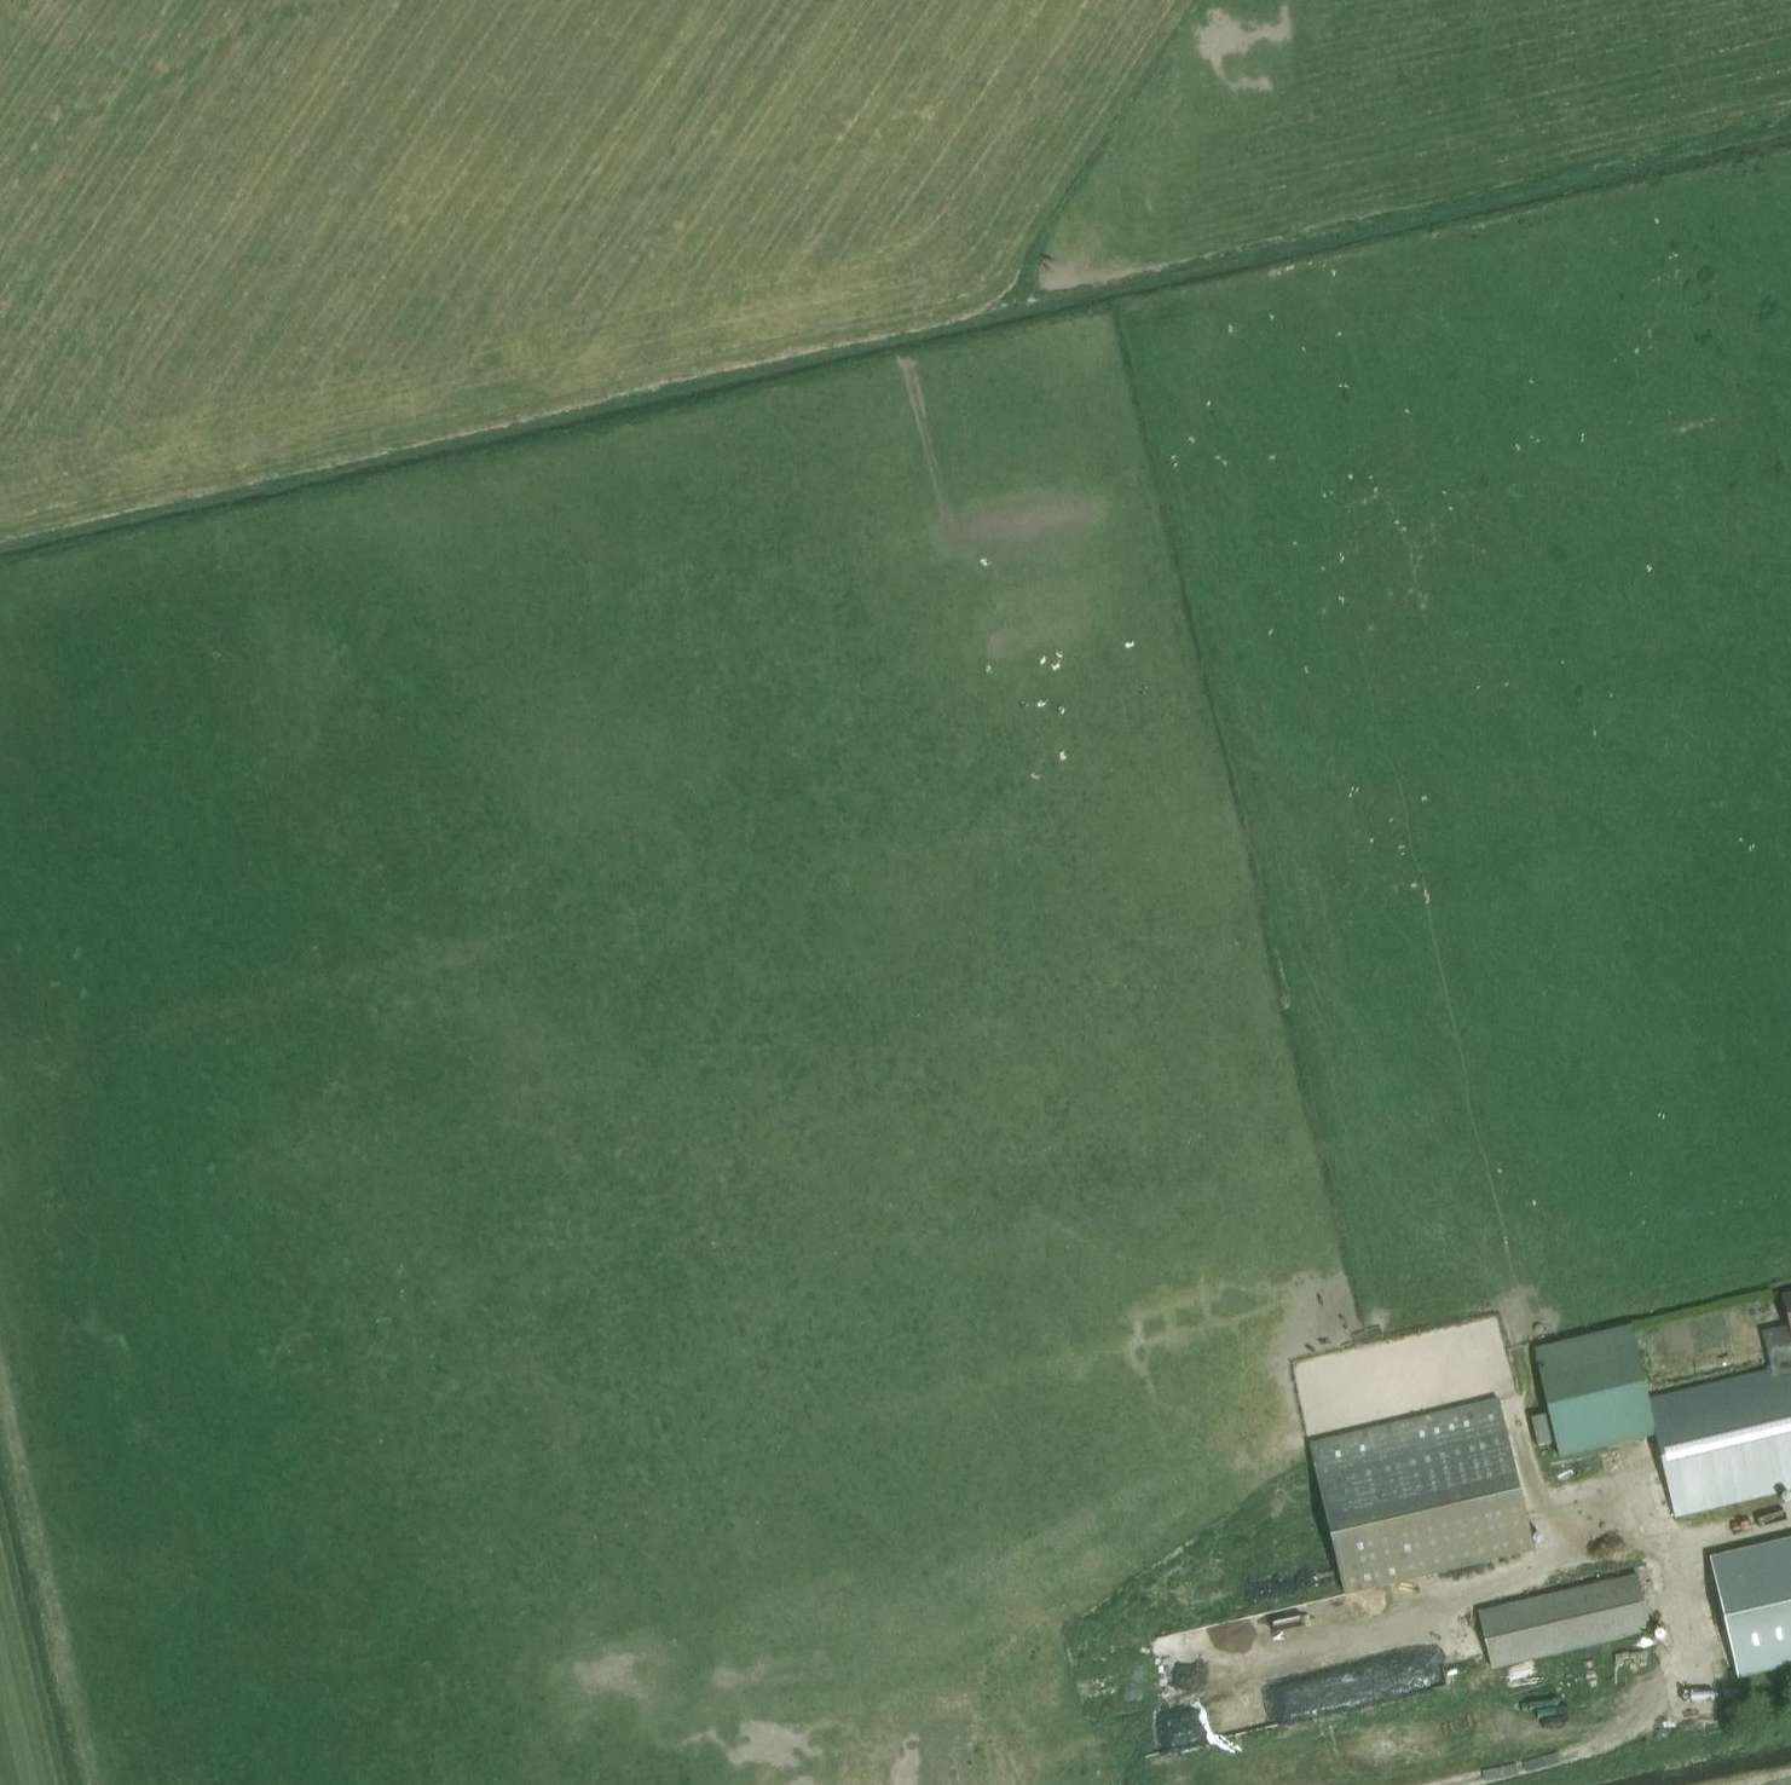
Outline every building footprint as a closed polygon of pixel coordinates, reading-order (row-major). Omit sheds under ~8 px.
[(1653,1432),(1673,1515),(1790,1487),(1790,1338),(1790,1337),(1790,1293),(1780,1296),(1787,1325),(1760,1331),(1769,1369),(1645,1398),(1653,1432)] [(1653,1432),(1645,1398),(1628,1325),(1536,1347),(1560,1454),(1653,1432)] [(1531,1548),(1497,1399),(1305,1444),(1340,1592),(1531,1548)] [(1546,1415),(1533,1418),(1539,1445),(1553,1442),(1546,1415)] [(1790,1666),(1790,1539),(1712,1558),(1740,1678),(1790,1666)] [(1647,1630),(1634,1575),(1477,1613),(1490,1668),(1647,1630)]
